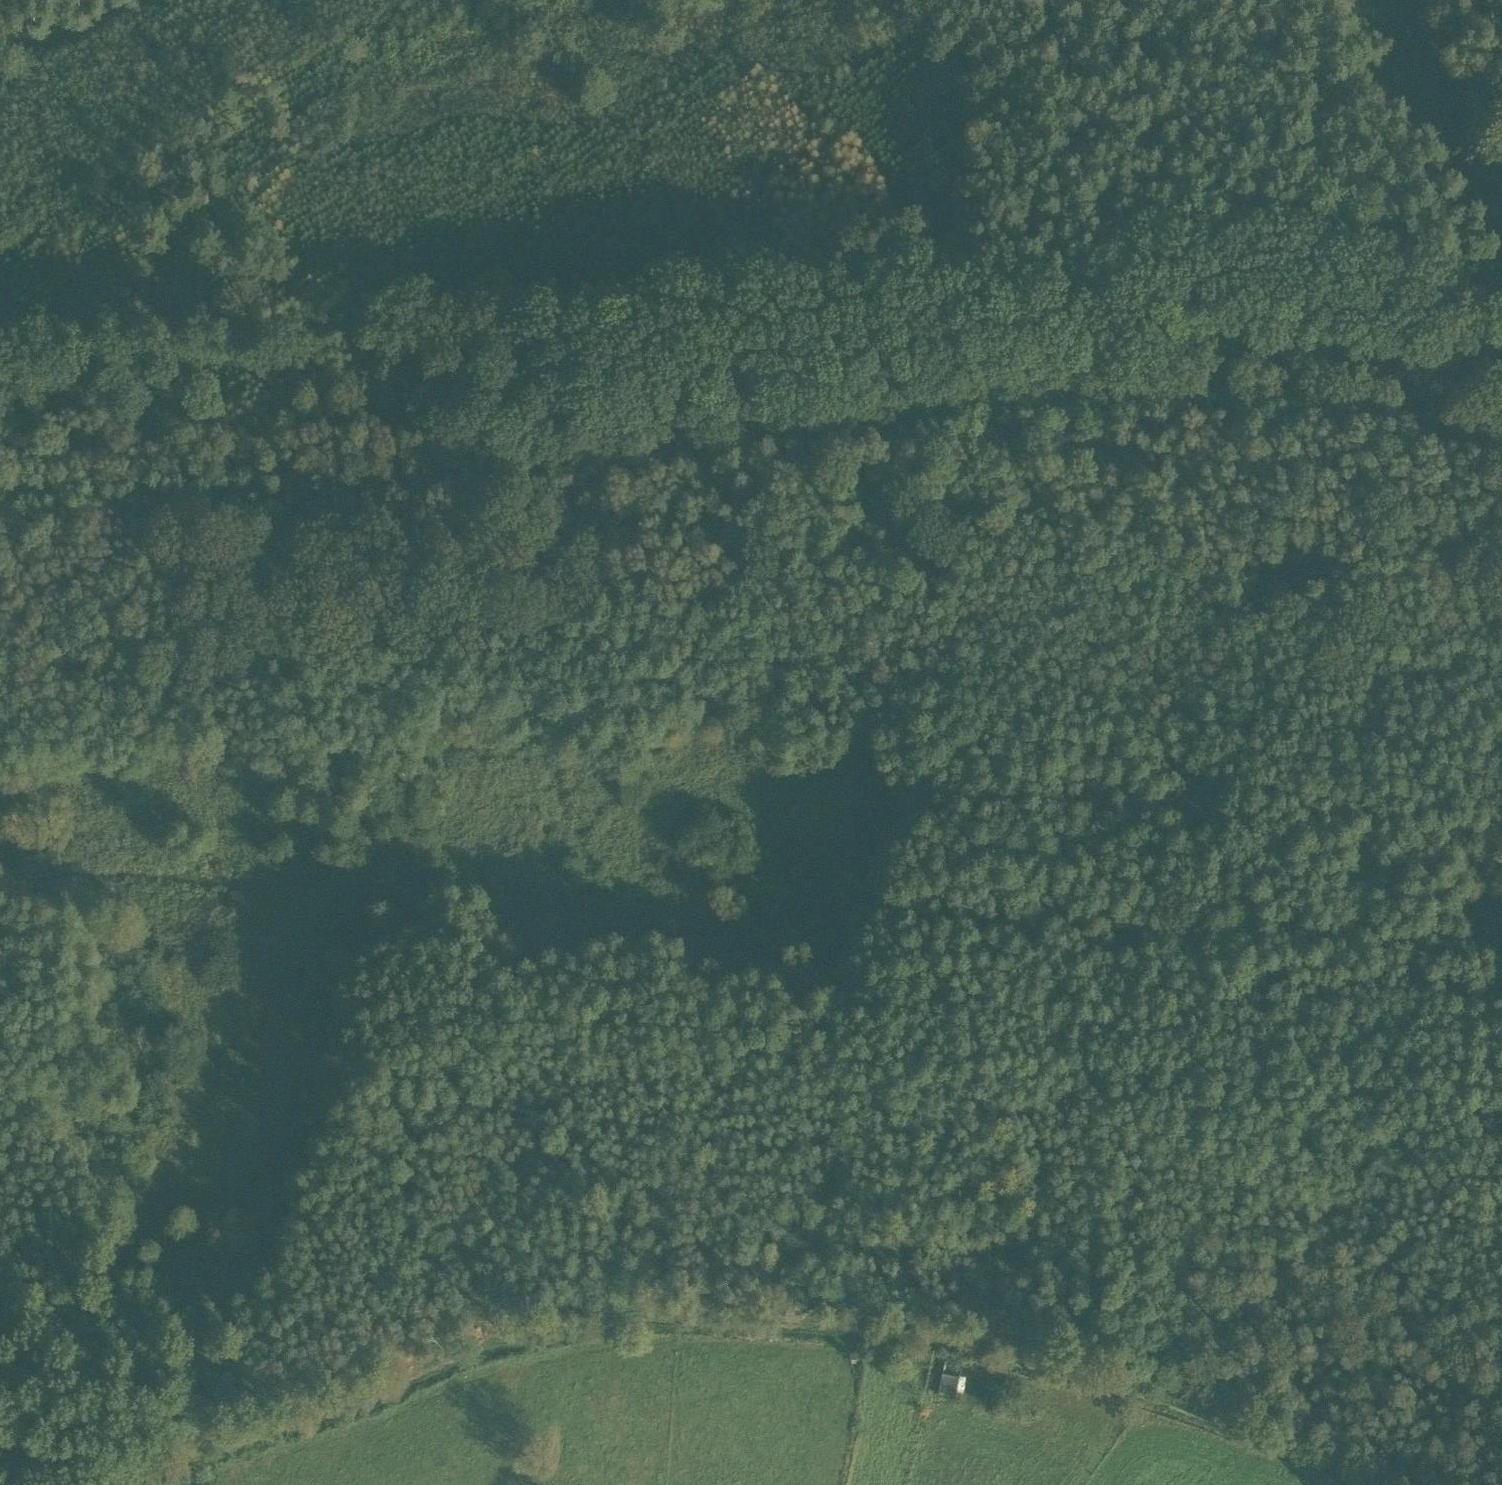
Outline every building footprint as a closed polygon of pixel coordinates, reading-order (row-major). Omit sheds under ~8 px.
[(944,1374),(942,1395),(956,1396),(958,1376),(944,1374)]
